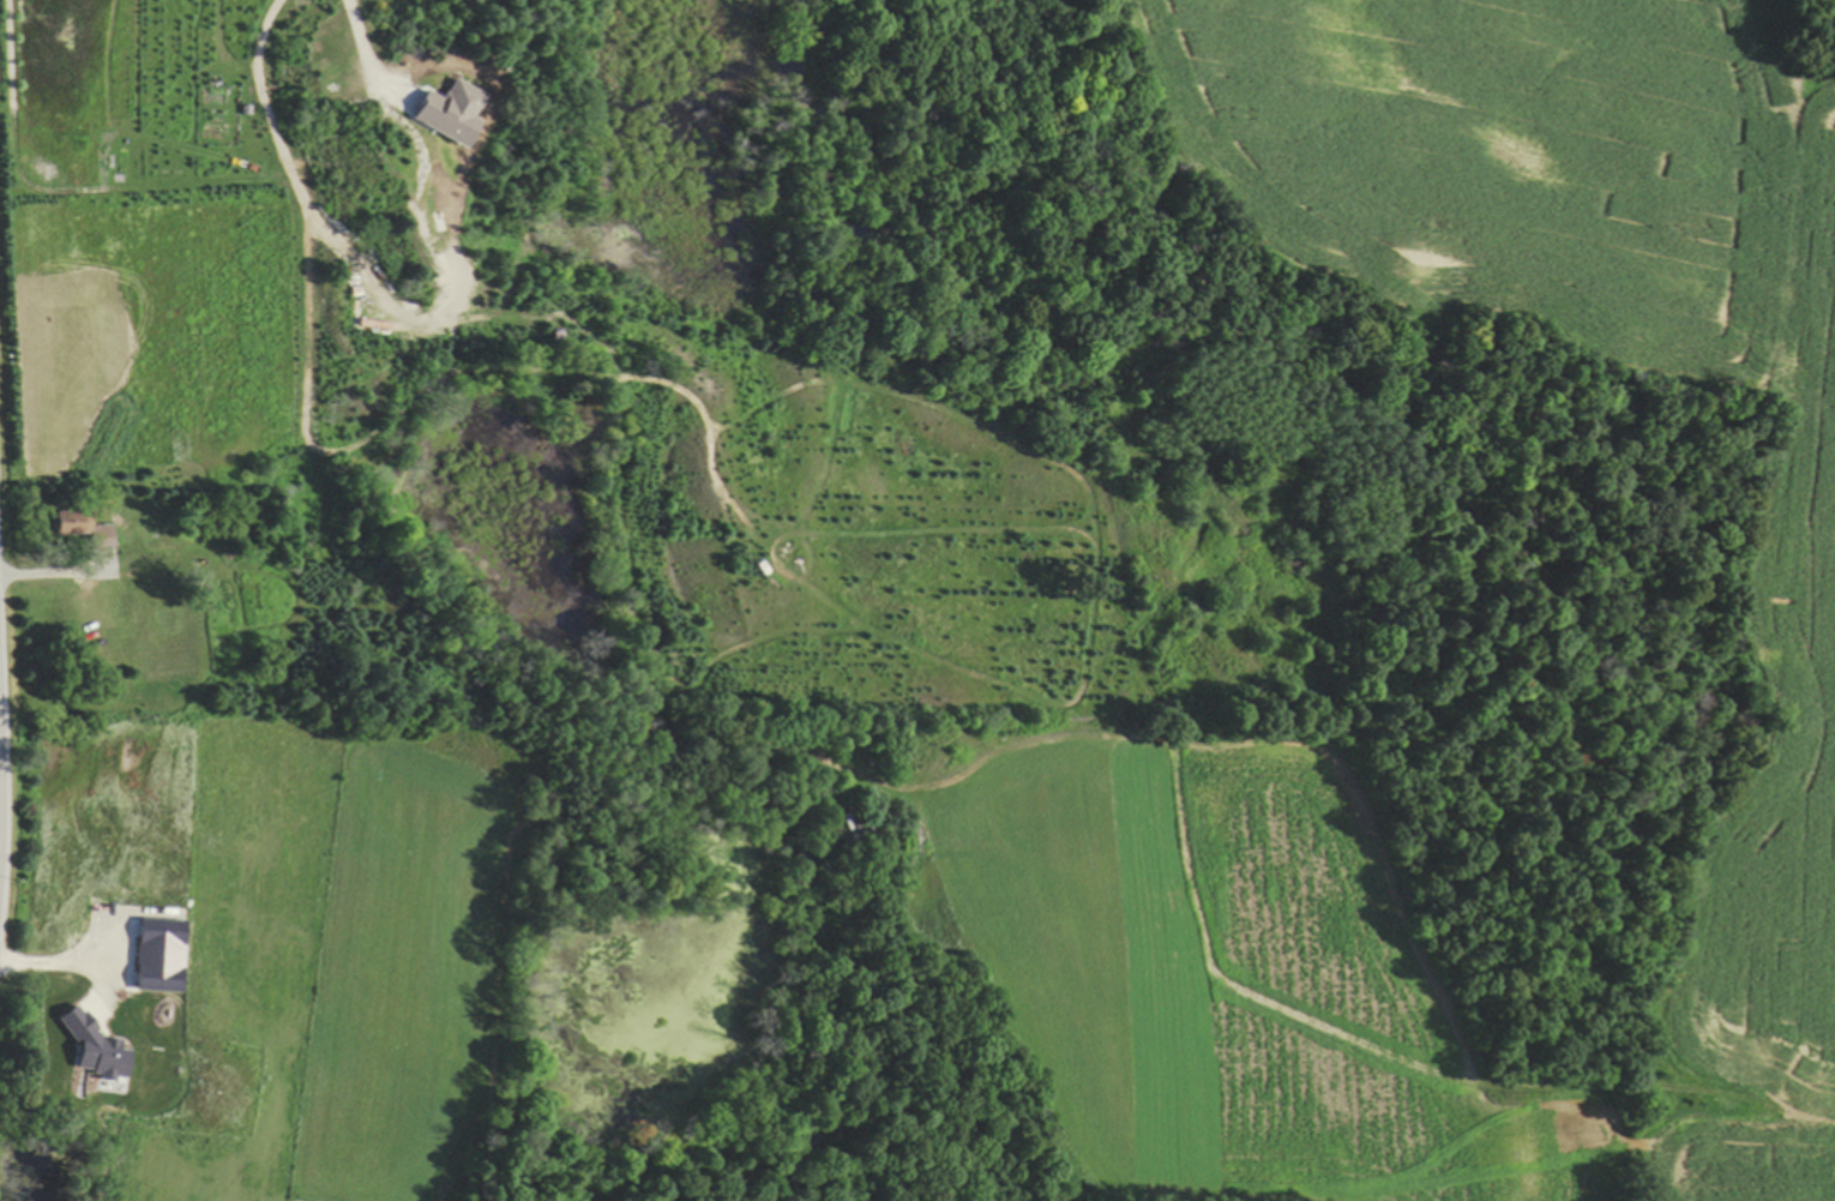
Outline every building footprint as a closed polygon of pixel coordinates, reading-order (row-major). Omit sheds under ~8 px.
[(114,527),(92,527),(92,512),(53,512),(53,540),(78,540),(78,553),(114,553),(114,527)]
